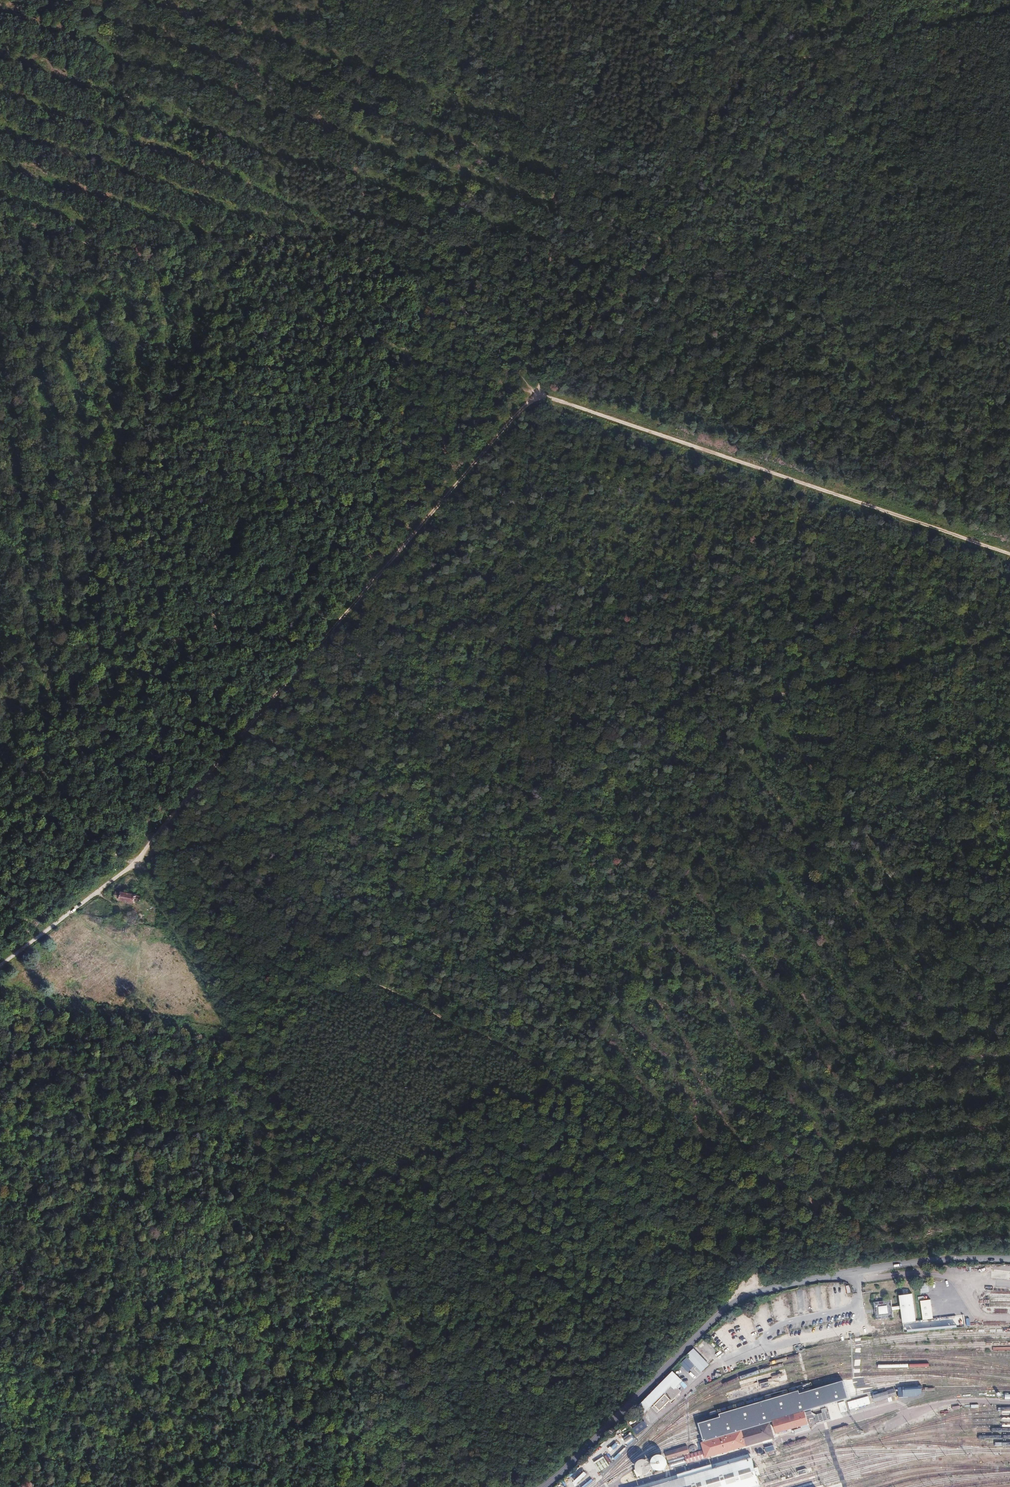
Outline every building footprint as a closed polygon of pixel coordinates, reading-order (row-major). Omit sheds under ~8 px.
[(142,896),(121,892),(121,894),(120,900),(120,901),(140,905),(142,896)] [(136,914),(135,924),(144,924),(144,915),(136,914)] [(891,1300),(874,1302),(876,1320),(893,1317),(892,1310),(900,1309),(902,1323),(916,1321),(912,1294),(898,1295),(900,1306),(892,1307),(891,1300)] [(922,1320),(933,1319),(932,1300),(921,1301),(922,1320)] [(695,1348),(679,1363),(688,1372),(696,1365),(702,1371),(710,1364),(695,1348)] [(682,1381),(672,1372),(638,1406),(644,1413),(651,1407),(657,1413),(669,1401),(672,1403),(680,1394),(679,1393),(681,1391),(676,1387),(682,1381)] [(698,1423),(703,1440),(847,1398),(842,1381),(799,1394),(798,1391),(719,1414),(720,1418),(698,1423)] [(888,1398),(889,1402),(893,1401),(892,1397),(897,1395),(895,1389),(873,1394),(875,1401),(888,1398)] [(868,1396),(848,1402),(851,1412),(856,1411),(855,1408),(871,1404),(868,1396)] [(839,1402),(841,1412),(848,1411),(846,1401),(839,1402)] [(817,1423),(831,1419),(827,1407),(821,1409),(822,1413),(814,1415),(817,1423)] [(805,1412),(773,1420),(777,1434),(809,1425),(805,1412)] [(633,1427),(637,1434),(648,1426),(644,1420),(633,1427)] [(769,1422),(742,1431),(747,1447),(774,1439),(769,1422)] [(742,1431),(700,1442),(706,1459),(747,1447),(742,1431)] [(628,1443),(634,1438),(630,1433),(623,1438),(628,1443)] [(611,1451),(618,1444),(616,1442),(609,1448),(611,1451)] [(687,1446),(665,1452),(667,1460),(690,1454),(687,1446)] [(651,1461),(651,1465),(653,1469),(656,1471),(659,1472),(665,1471),(667,1467),(668,1463),(666,1460),(664,1457),(662,1456),(659,1455),(657,1456),(654,1457),(651,1461)] [(595,1462),(600,1471),(609,1465),(604,1456),(595,1462)] [(654,1486),(761,1486),(752,1459),(654,1486)] [(651,1470),(651,1465),(648,1462),(646,1461),(644,1460),(640,1461),(638,1462),(636,1465),(636,1468),(637,1472),(639,1475),(642,1477),(647,1476),(650,1474),(651,1470)] [(593,1481),(582,1467),(571,1476),(577,1484),(574,1486),(586,1486),(593,1481)]
